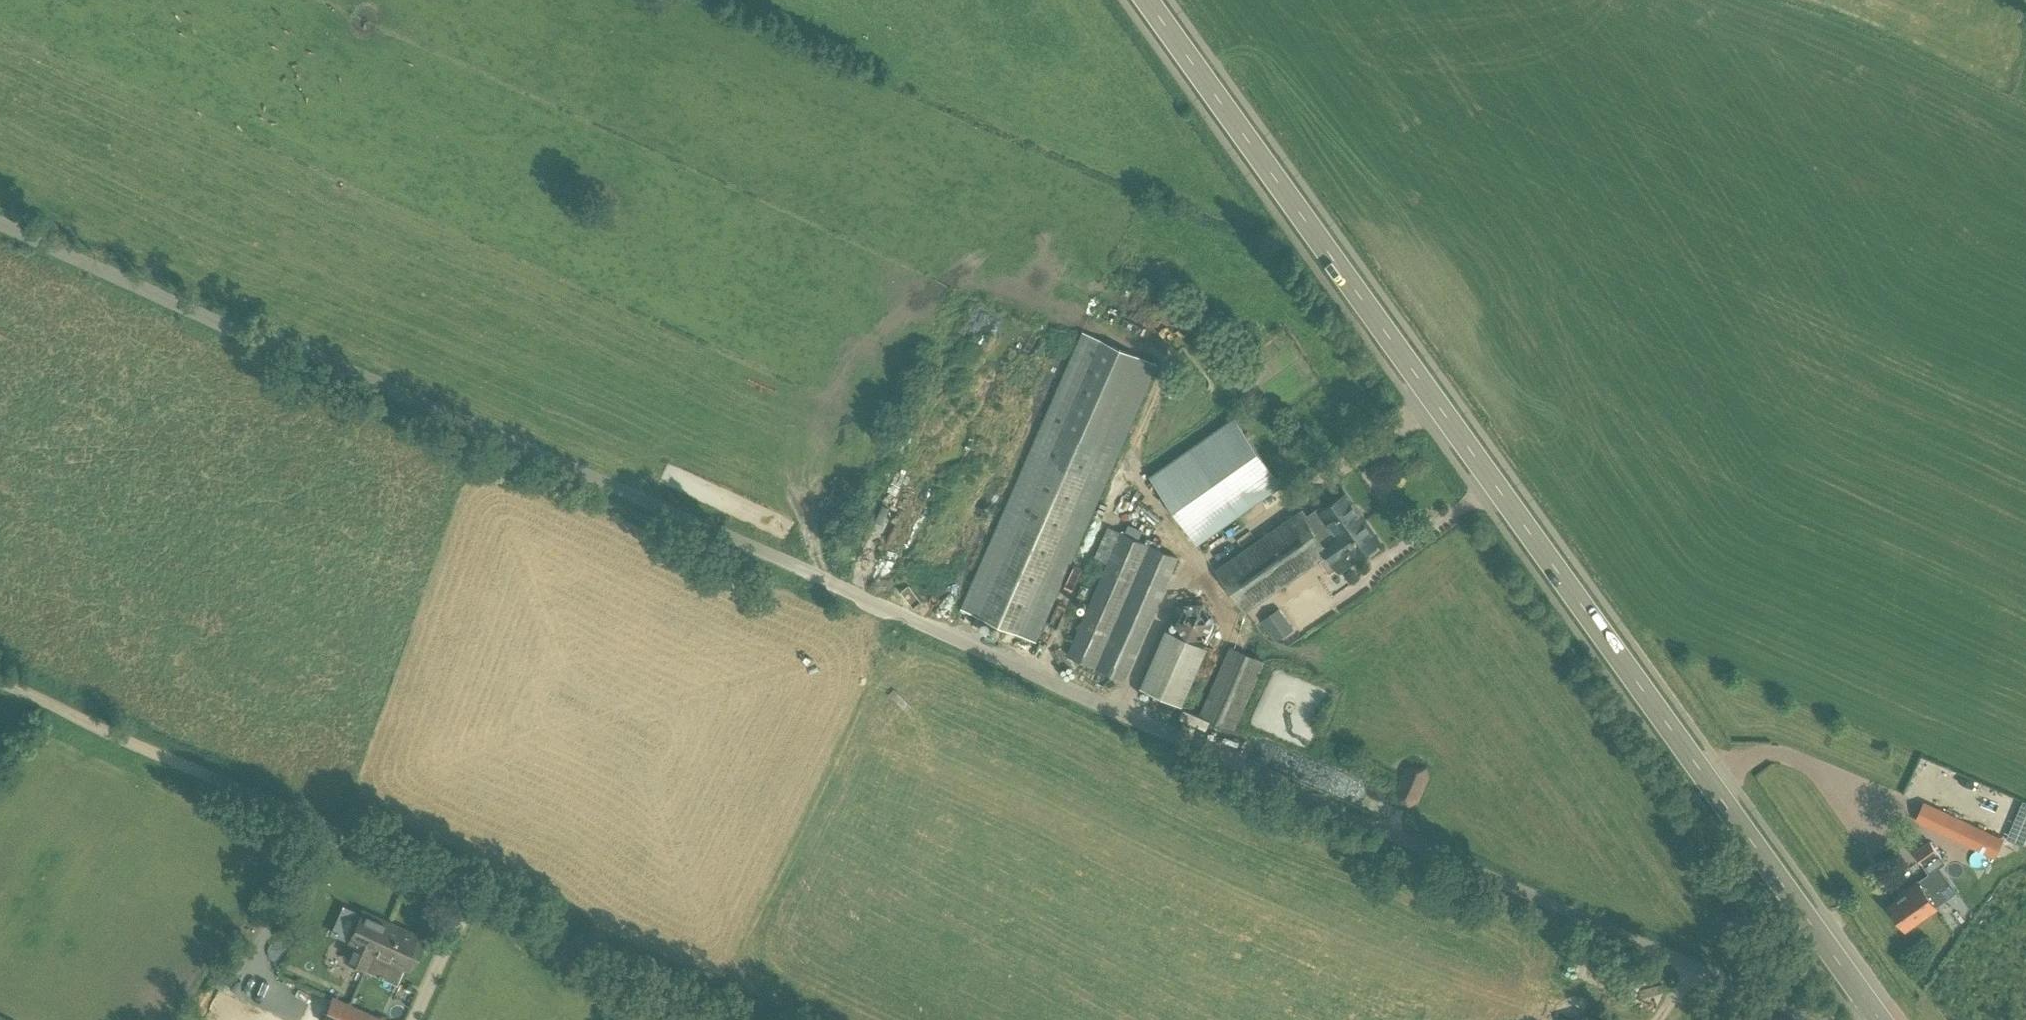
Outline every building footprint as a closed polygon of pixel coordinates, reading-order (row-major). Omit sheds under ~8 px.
[(1081,335),(962,607),(1037,640),(1156,368),(1081,335)] [(1235,416),(1152,475),(1199,542),(1283,483),(1235,416)] [(899,509),(907,493),(897,488),(889,504),(899,509)] [(1320,509),(1335,531),(1321,541),(1328,552),(1319,558),(1319,559),(1328,572),(1337,566),(1338,567),(1364,548),(1369,551),(1375,546),(1375,541),(1377,540),(1344,493),(1320,509)] [(1328,552),(1321,541),(1300,510),(1217,568),(1247,610),(1319,559),(1319,558),(1328,552)] [(882,555),(895,527),(881,521),(869,549),(882,555)] [(1121,532),(1068,654),(1124,679),(1178,557),(1121,532)] [(1184,604),(1176,621),(1187,638),(1206,636),(1214,618),(1203,602),(1184,604)] [(958,606),(953,613),(971,624),(975,617),(958,606)] [(1276,640),(1285,634),(1271,613),(1262,619),(1276,640)] [(1167,631),(1142,688),(1180,704),(1205,648),(1167,631)] [(1230,647),(1201,713),(1234,728),(1263,661),(1230,647)] [(1303,745),(1325,689),(1269,667),(1262,686),(1247,723),(1303,745)] [(1295,774),(1306,755),(1287,745),(1276,763),(1295,774)] [(1407,766),(1395,792),(1397,800),(1409,806),(1418,803),(1429,775),(1426,767),(1415,762),(1407,766)] [(1923,803),(1915,820),(1995,856),(2003,838),(1923,803)] [(1897,899),(1889,905),(1905,928),(1936,906),(1929,896),(1945,885),(1935,871),(1949,861),(1933,839),(1914,852),(1929,873),(1896,897),(1897,899)] [(351,944),(345,959),(365,968),(371,954),(403,968),(417,934),(363,911),(350,943),(351,944)] [(287,924),(279,935),(295,947),(303,936),(287,924)] [(332,996),(322,1019),(380,1019),(381,1018),(332,996)]
